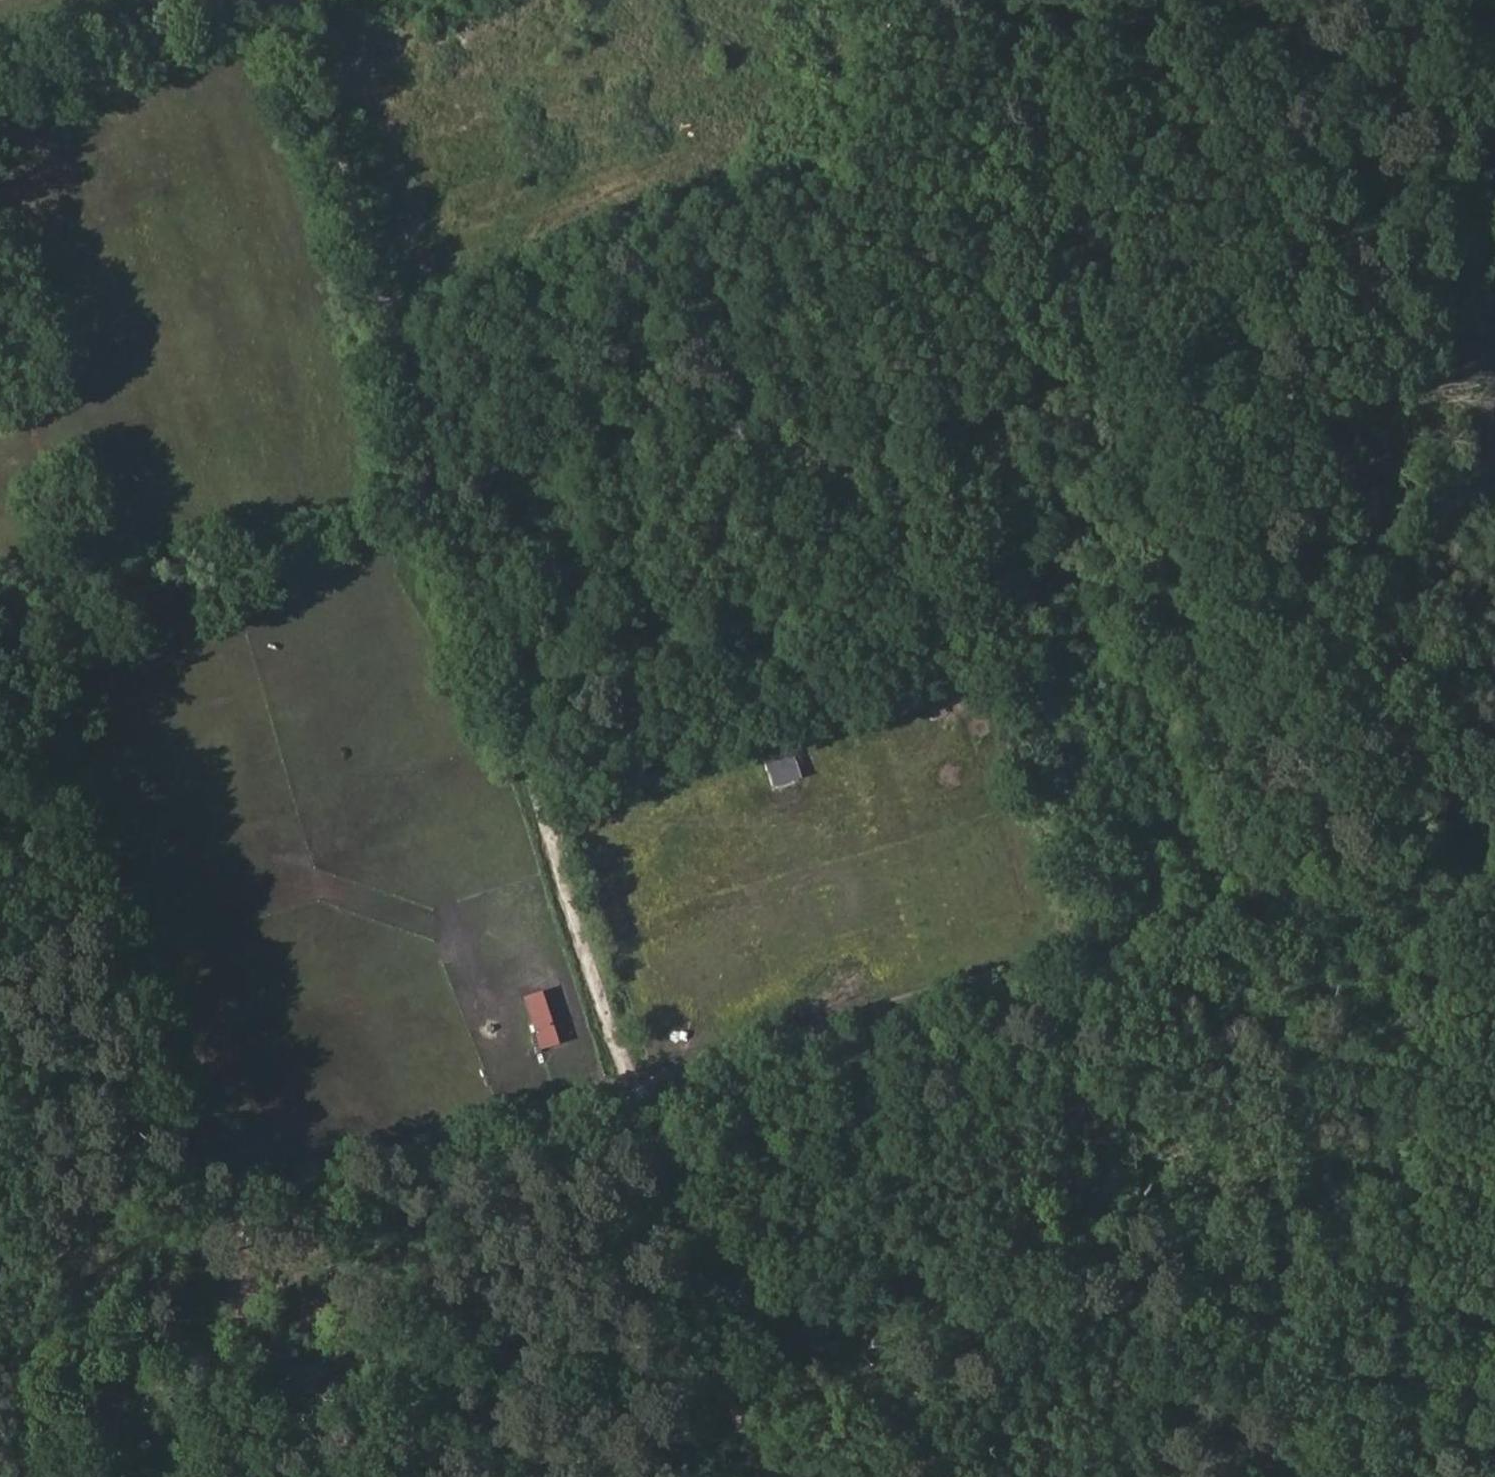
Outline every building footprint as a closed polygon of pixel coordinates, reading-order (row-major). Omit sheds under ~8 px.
[(747,755),(749,776),(767,774),(768,783),(798,780),(796,762),(810,761),(808,748),(747,755)] [(519,995),(536,1049),(557,1043),(540,988),(519,995)]
